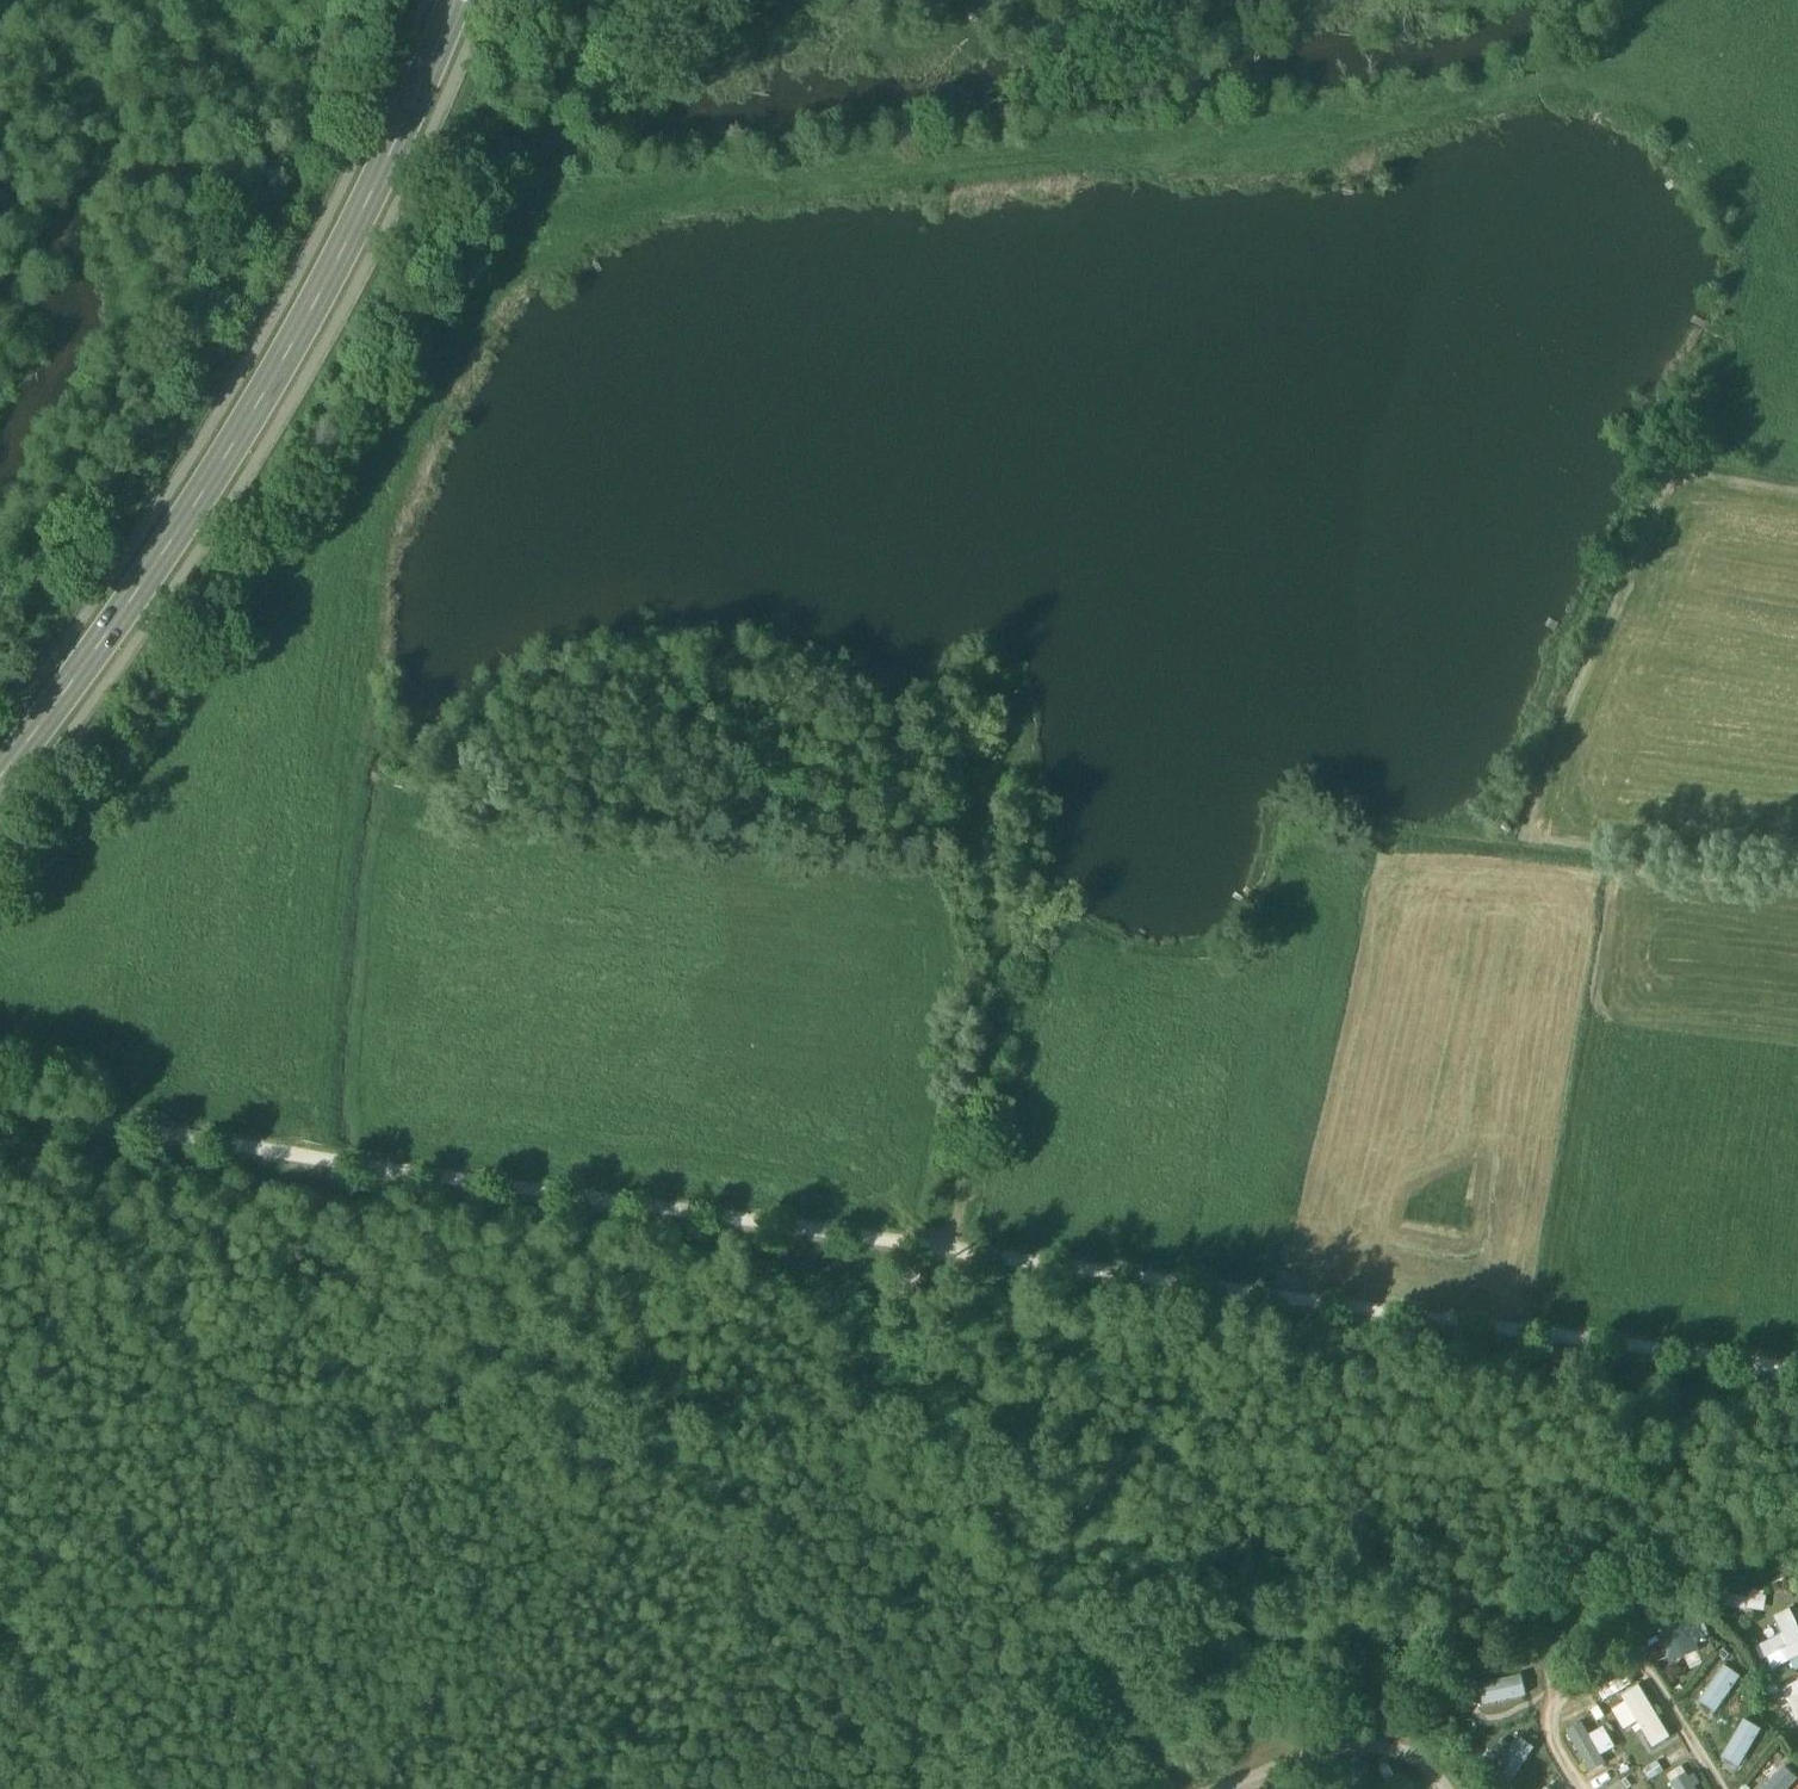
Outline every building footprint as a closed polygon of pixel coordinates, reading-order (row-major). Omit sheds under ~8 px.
[(1766,1596),(1736,1594),(1735,1608),(1764,1610),(1766,1596)] [(1773,1614),(1781,1634),(1760,1643),(1771,1668),(1797,1657),(1797,1624),(1791,1607),(1773,1614)] [(1657,1631),(1664,1642),(1688,1627),(1681,1616),(1657,1631)] [(1690,1630),(1663,1642),(1674,1664),(1701,1651),(1690,1630)] [(1715,1714),(1741,1678),(1723,1665),(1697,1701),(1715,1714)] [(1521,1674),(1480,1682),(1485,1704),(1526,1695),(1521,1674)] [(1784,1687),(1797,1716),(1797,1681),(1784,1687)] [(1626,1702),(1613,1710),(1625,1730),(1637,1723),(1652,1749),(1671,1737),(1640,1684),(1621,1695),(1626,1702)] [(1739,1768),(1762,1730),(1744,1719),(1721,1757),(1739,1768)] [(1589,1772),(1606,1763),(1583,1720),(1566,1730),(1589,1772)] [(1509,1784),(1536,1748),(1519,1735),(1492,1771),(1509,1784)] [(1797,1787),(1797,1783),(1779,1766),(1758,1788),(1796,1788),(1797,1787)] [(1684,1770),(1667,1780),(1673,1788),(1696,1788),(1684,1770)]
